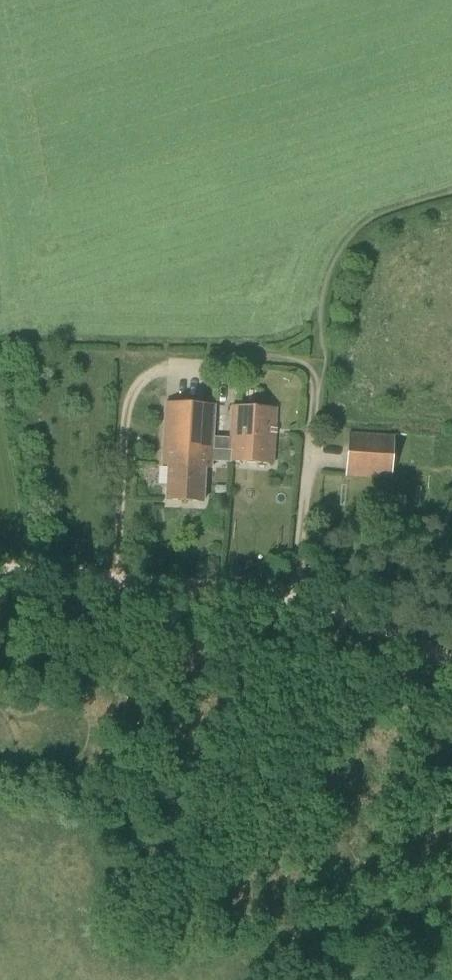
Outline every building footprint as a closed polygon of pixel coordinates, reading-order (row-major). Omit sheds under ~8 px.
[(229,462),(229,451),(212,450),(215,406),(167,403),(163,465),(169,466),(167,500),(203,502),(205,468),(211,469),(212,461),(229,462)] [(232,406),(229,451),(229,462),(273,464),(276,409),(232,406)] [(394,436),(348,432),(345,476),(391,479),(394,436)]
